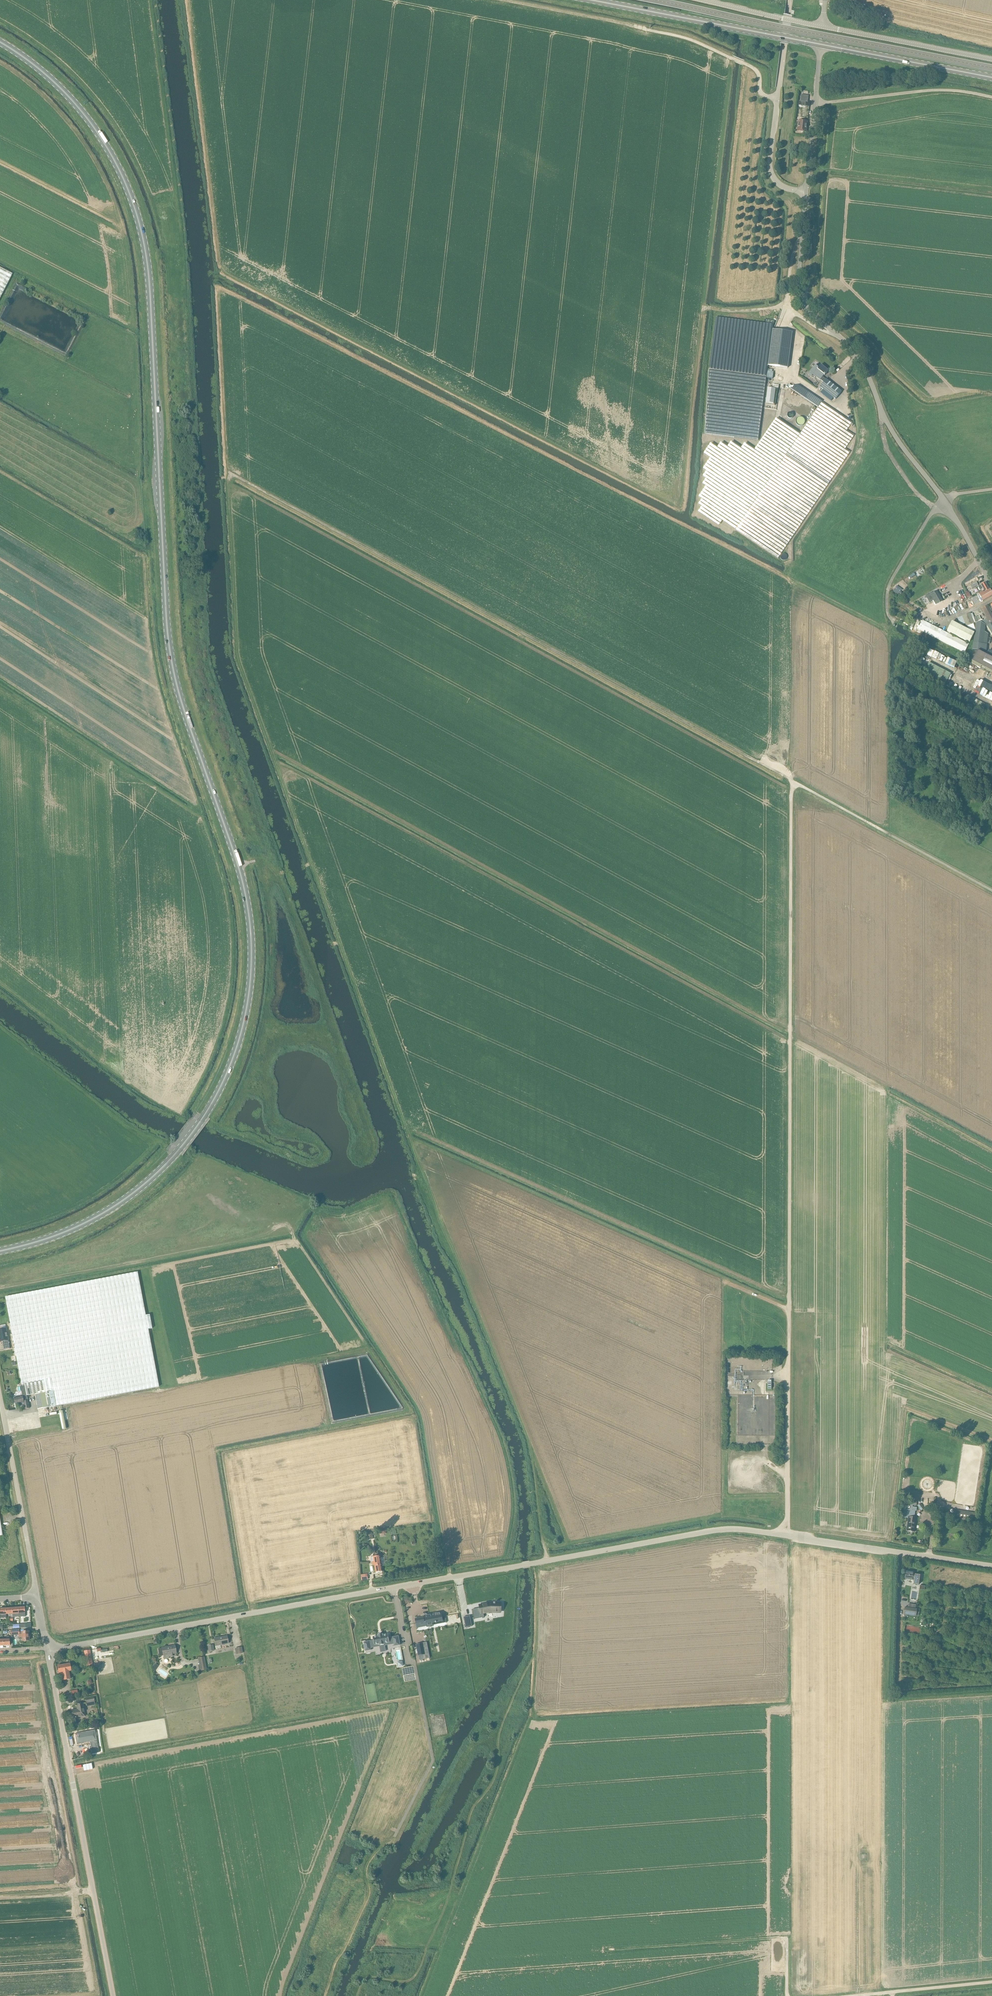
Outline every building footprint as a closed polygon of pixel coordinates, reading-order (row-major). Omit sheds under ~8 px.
[(806,133),(807,122),(798,121),(797,132),(806,133)] [(12,275),(0,269),(0,298),(12,275)] [(787,368),(792,332),(777,331),(773,330),(772,330),(773,325),(716,318),(709,370),(704,434),(753,440),(757,441),(766,378),(766,377),(767,369),(768,366),(787,368)] [(815,366),(810,373),(820,381),(820,380),(823,382),(819,387),(835,400),(842,392),(826,379),(823,377),(824,376),(828,371),(820,365),(818,368),(815,366)] [(773,404),(775,389),(767,388),(765,403),(773,404)] [(778,558),(811,510),(850,452),(845,449),(854,436),(847,431),(852,423),(822,403),(818,409),(782,461),(756,499),(735,530),(778,558)] [(708,439),(698,510),(732,533),(802,430),(774,414),(757,448),(749,443),(708,439)] [(982,589),(984,593),(985,593),(990,591),(985,583),(978,587),(980,591),(982,589)] [(984,593),(983,594),(982,592),(978,595),(983,602),(991,596),(991,595),(990,590),(990,591),(985,593),(984,593)] [(935,606),(942,601),(937,591),(932,594),(931,593),(925,596),(929,604),(933,602),(935,606)] [(990,606),(991,606),(988,608),(987,606),(981,609),(986,619),(980,622),(979,622),(976,623),(975,629),(975,631),(974,636),(972,650),(986,652),(987,643),(990,644),(991,638),(987,638),(988,634),(985,632),(985,626),(986,626),(987,627),(986,627),(991,637),(991,615),(991,613),(991,612),(991,605),(990,606)] [(962,616),(957,618),(960,626),(965,624),(966,627),(974,623),(975,622),(976,622),(977,621),(978,621),(977,617),(977,616),(976,617),(975,617),(974,618),(972,618),(971,615),(970,613),(962,617),(962,616)] [(969,644),(923,620),(918,630),(964,653),(969,644)] [(947,632),(969,643),(974,634),(951,622),(947,632)] [(977,651),(972,662),(991,673),(991,659),(977,651)] [(951,675),(928,663),(922,674),(945,686),(951,675)] [(146,1316),(138,1272),(5,1297),(5,1298),(22,1386),(20,1386),(22,1396),(14,1398),(15,1404),(23,1403),(25,1409),(29,1409),(27,1396),(35,1395),(37,1409),(44,1408),(44,1410),(47,1409),(47,1408),(59,1406),(159,1386),(148,1329),(152,1329),(149,1315),(146,1316)] [(6,1329),(0,1330),(0,1342),(2,1341),(3,1350),(9,1349),(6,1329)] [(917,1506),(917,1502),(910,1501),(909,1506),(905,1505),(905,1506),(904,1506),(904,1508),(909,1508),(909,1509),(904,1509),(903,1518),(908,1518),(906,1531),(914,1532),(916,1518),(915,1517),(915,1511),(916,1511),(917,1507),(912,1507),(912,1506),(913,1506),(913,1505),(917,1506)] [(974,1520),(975,1513),(957,1510),(956,1517),(974,1520)] [(382,1572),(380,1556),(373,1557),(374,1561),(372,1561),(372,1566),(374,1565),(376,1573),(382,1572)] [(915,1574),(914,1574),(914,1572),(905,1571),(904,1579),(913,1580),(913,1579),(914,1579),(913,1584),(918,1585),(920,1575),(915,1574)] [(480,1608),(473,1610),(474,1619),(484,1617),(484,1614),(493,1612),(497,1612),(497,1603),(491,1603),(479,1605),(480,1608)] [(916,1612),(917,1609),(915,1609),(910,1608),(905,1607),(904,1614),(916,1616),(916,1615),(916,1612)] [(426,1627),(434,1626),(433,1625),(446,1622),(445,1616),(442,1617),(441,1611),(429,1614),(424,1615),(424,1616),(414,1618),(416,1624),(425,1622),(426,1627)] [(19,1632),(19,1630),(11,1630),(12,1635),(19,1635),(19,1637),(23,1637),(23,1641),(29,1641),(28,1632),(19,1632)] [(374,1640),(363,1642),(365,1649),(365,1651),(371,1650),(370,1645),(379,1644),(379,1645),(384,1644),(384,1643),(393,1641),(394,1646),(400,1645),(398,1636),(392,1637),(388,1638),(388,1636),(388,1635),(383,1635),(378,1635),(378,1636),(373,1637),(374,1640)] [(227,1636),(214,1639),(215,1646),(216,1649),(220,1648),(220,1645),(228,1643),(227,1636)] [(423,1643),(416,1644),(418,1656),(419,1656),(425,1654),(423,1643)] [(172,1656),(172,1654),(176,1653),(175,1646),(158,1649),(159,1656),(163,1655),(163,1656),(164,1656),(164,1659),(168,1658),(168,1657),(172,1656)] [(90,1650),(84,1651),(86,1666),(92,1665),(91,1655),(90,1651),(90,1650)] [(59,1681),(70,1679),(69,1671),(71,1671),(70,1664),(57,1666),(59,1672),(58,1673),(59,1681)] [(73,1718),(85,1716),(82,1703),(76,1705),(77,1709),(71,1710),(73,1718)] [(95,1733),(95,1730),(75,1733),(77,1744),(90,1742),(92,1754),(99,1753),(96,1737),(95,1733)]
